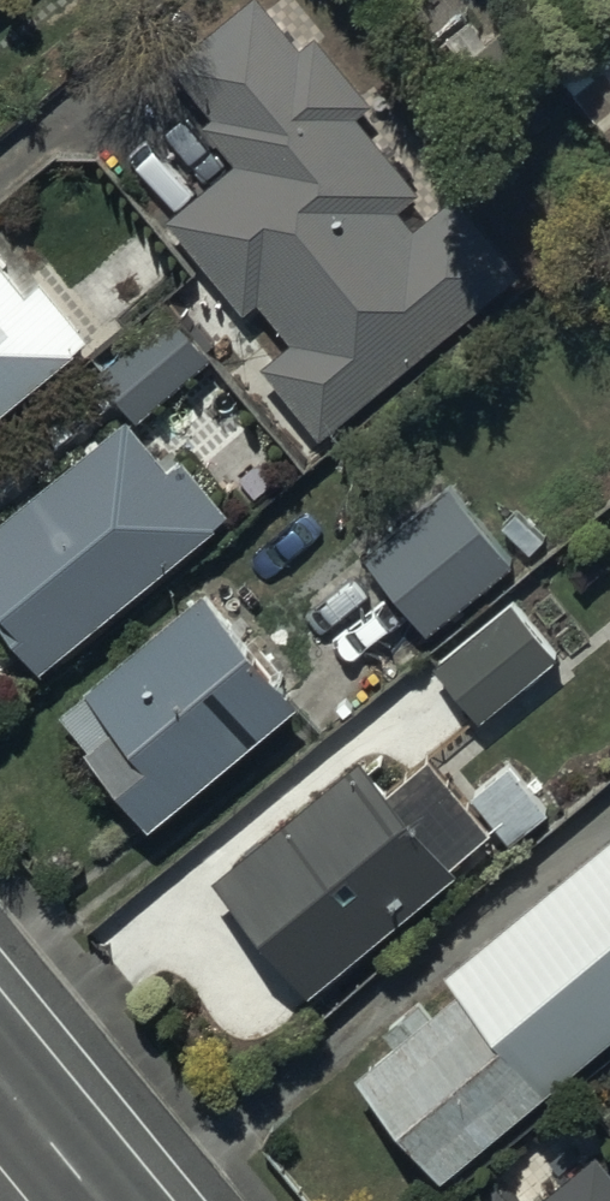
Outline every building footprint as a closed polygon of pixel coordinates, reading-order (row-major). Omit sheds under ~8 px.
[(310,64),(262,9),(178,82),(221,132),(212,140),(241,174),(169,237),(248,326),(261,315),(300,359),(272,384),(332,451),(551,259),(480,179),(439,216),(365,132),(381,118),(323,52),(310,64)] [(586,56),(609,84),(609,35),(586,56)] [(9,257),(0,247),(0,264),(9,257)] [(95,350),(45,288),(28,302),(0,267),(0,428),(95,350)] [(96,379),(131,423),(0,526),(0,602),(13,619),(4,626),(40,672),(233,519),(186,460),(173,471),(139,428),(214,369),(173,318),(96,379)] [(428,619),(513,550),(451,474),(366,542),(428,619)] [(482,709),(557,647),(510,590),(435,652),(482,709)] [(306,714),(212,601),(94,699),(98,703),(67,728),(158,837),(306,714)] [(361,737),(213,860),(309,976),(458,853),(452,846),(489,816),(429,743),(391,774),(361,737)] [(357,1058),(442,1160),(609,1019),(609,820),(445,957),(459,973),(357,1058)] [(596,1141),(523,1200),(609,1200),(609,1158),(596,1141)] [(461,1200),(523,1200),(498,1171),(461,1200)]
